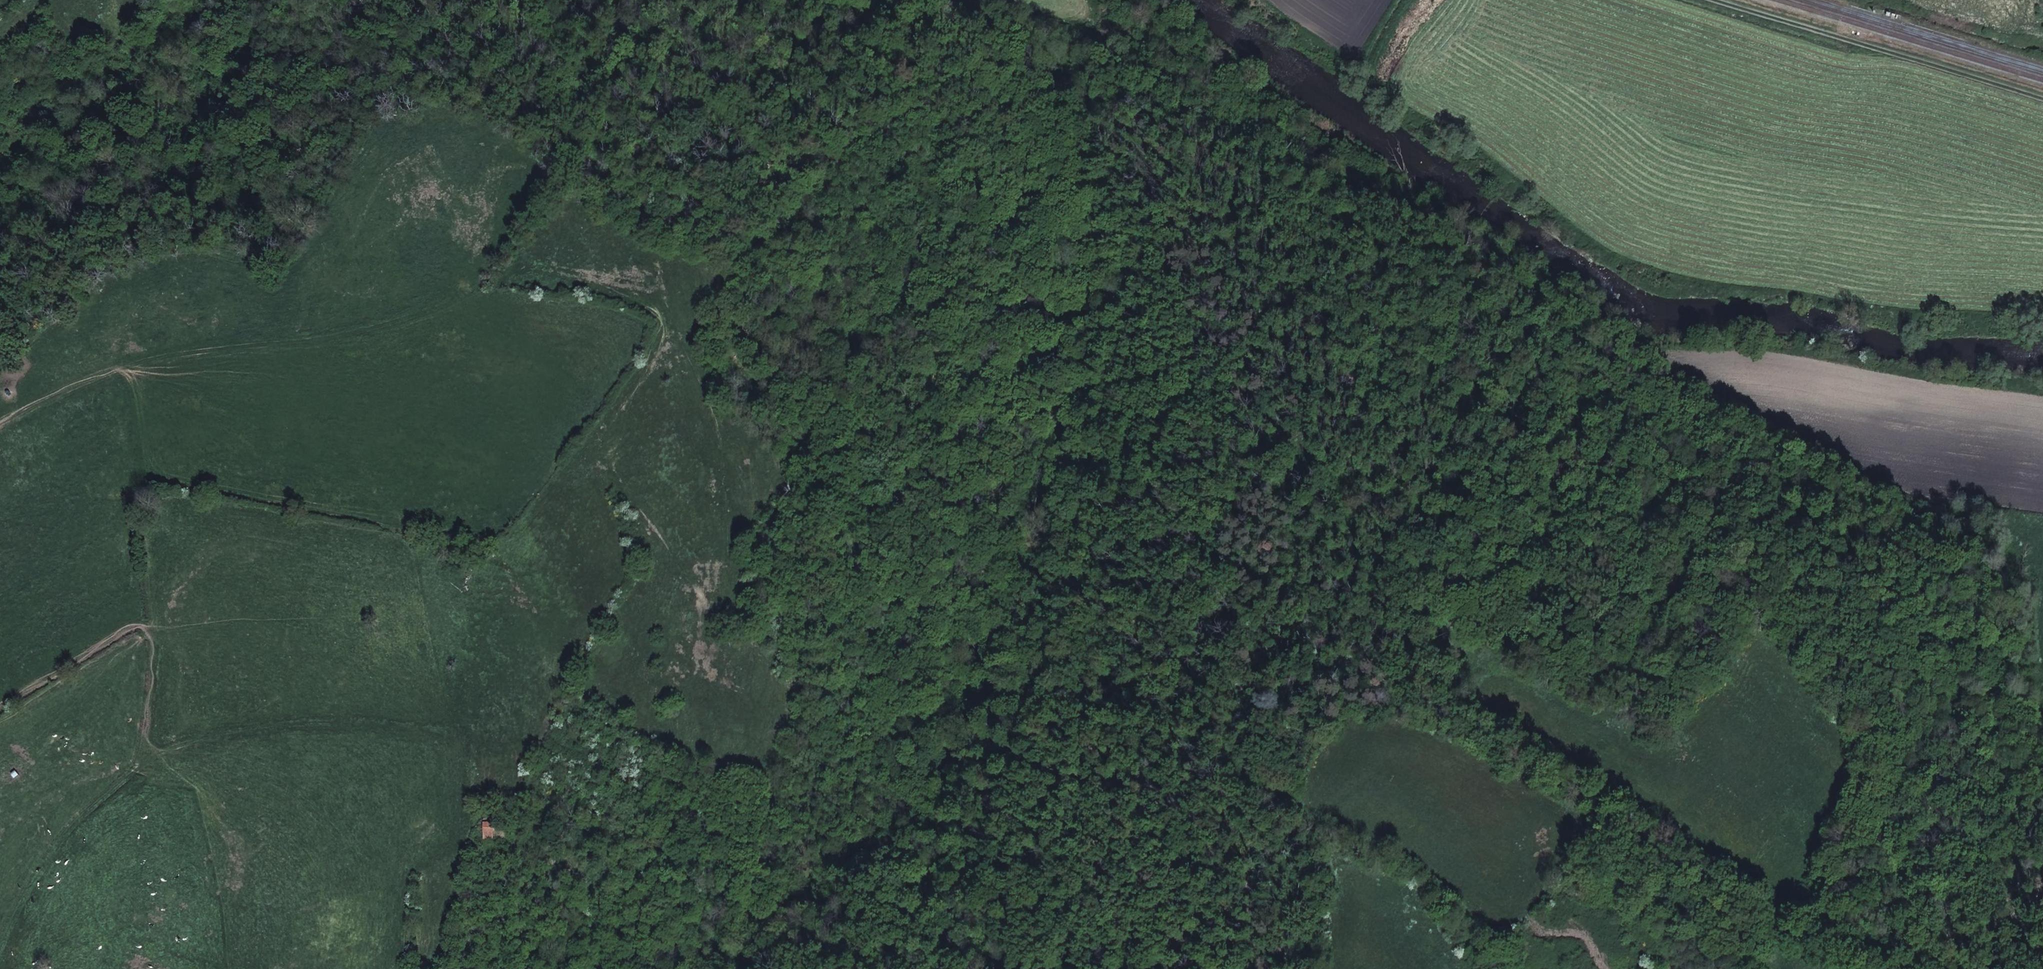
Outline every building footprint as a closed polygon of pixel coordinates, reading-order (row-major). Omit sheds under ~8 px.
[(489,823),(487,831),(497,833),(498,825),(489,823)]
